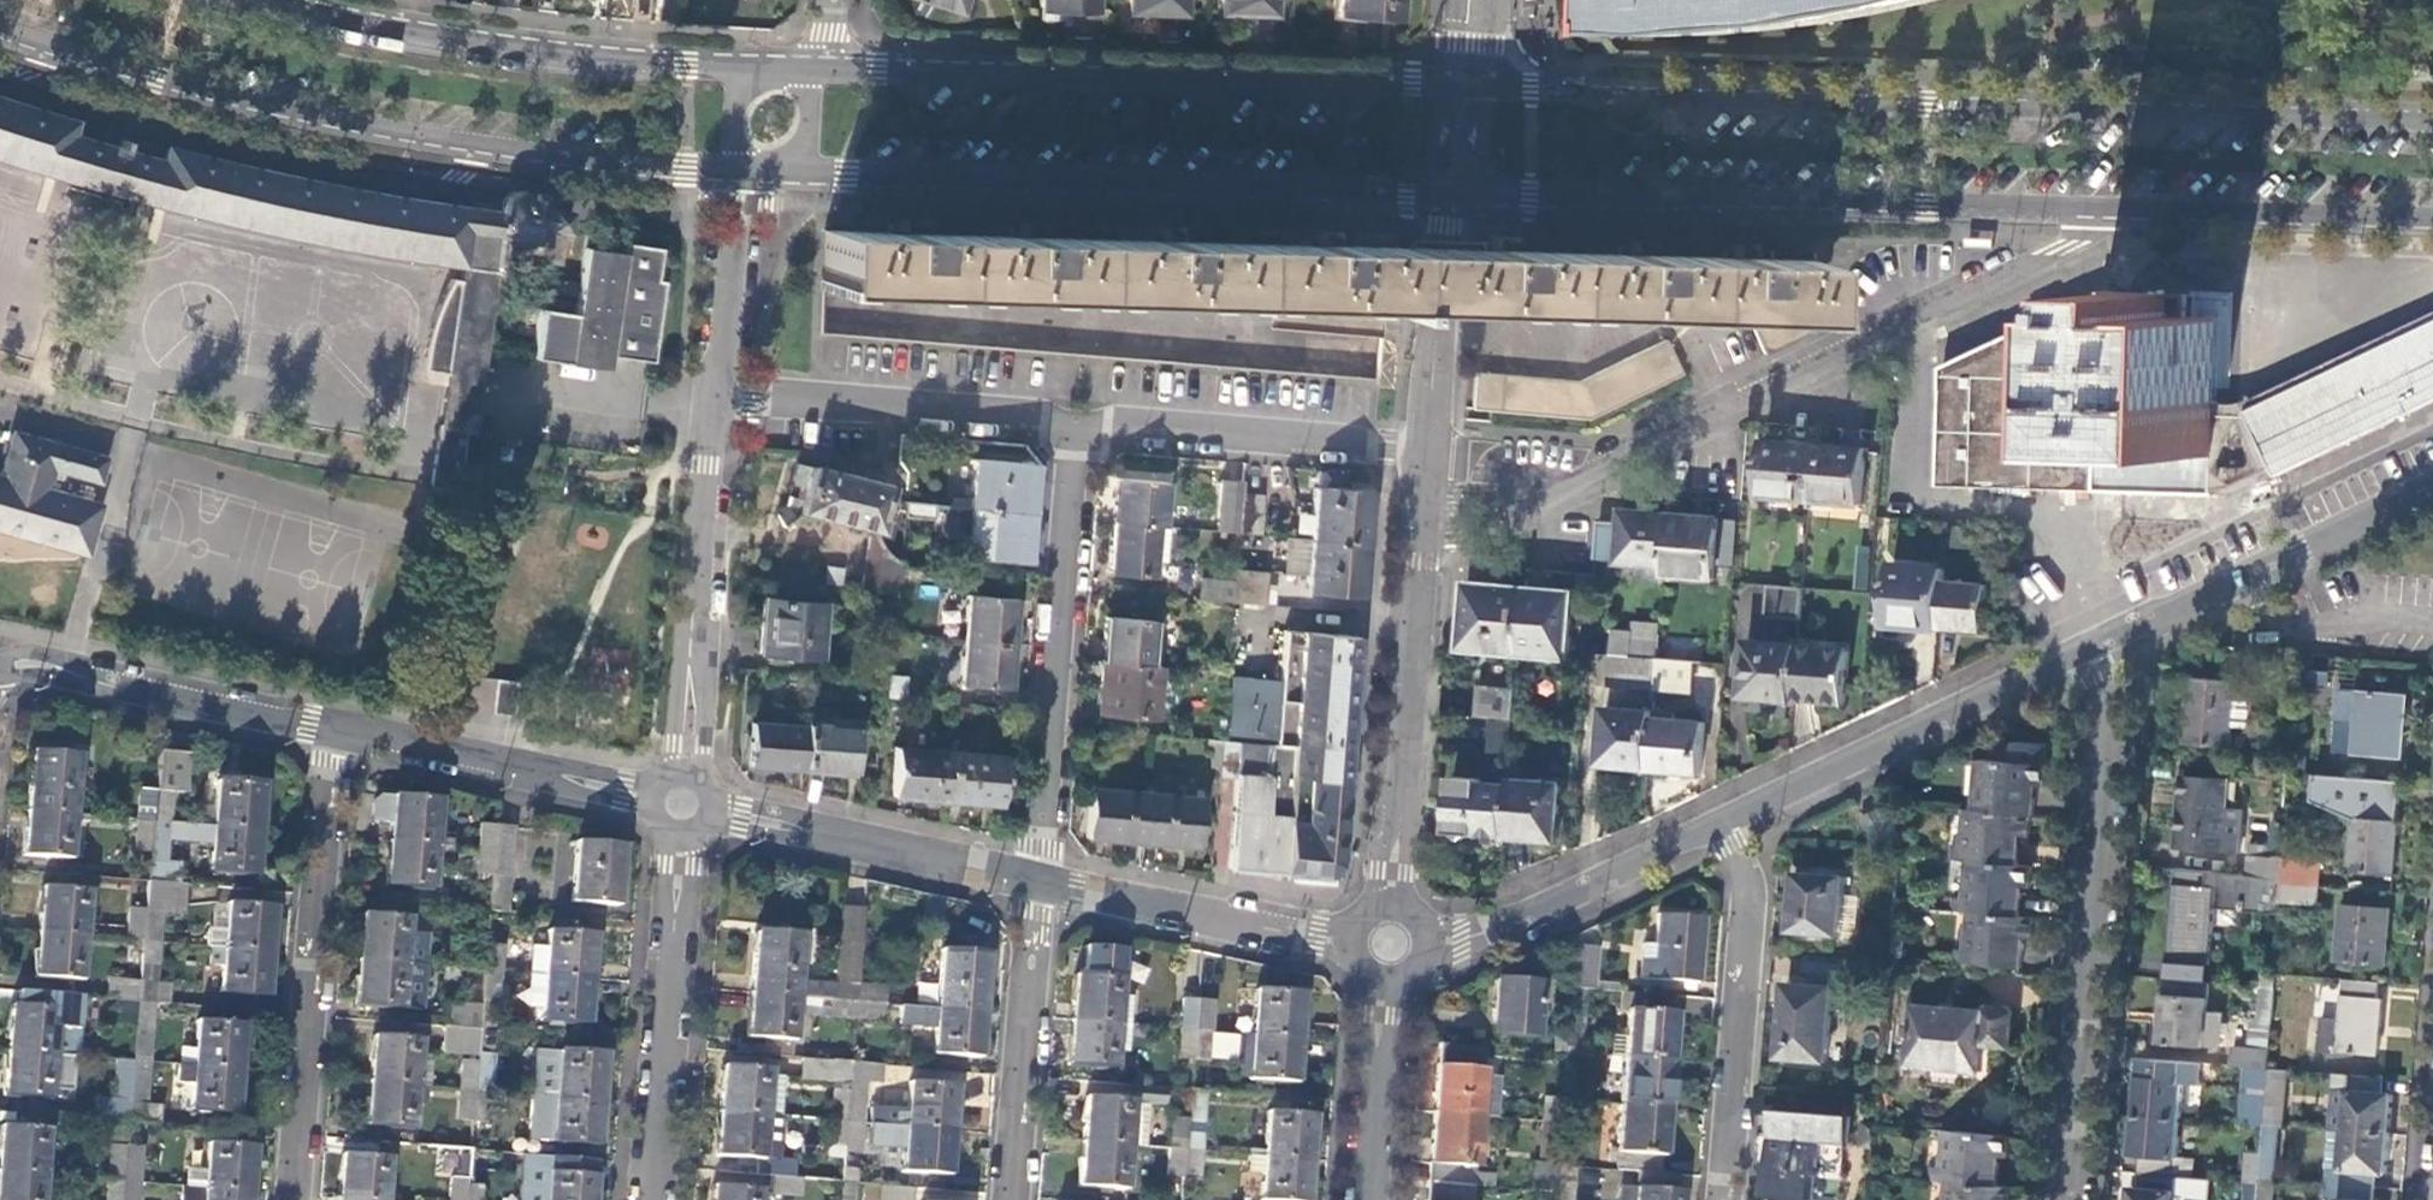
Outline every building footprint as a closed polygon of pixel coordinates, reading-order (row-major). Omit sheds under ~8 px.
[(1092,10),(1092,0),(1039,0),(1038,8),(1092,10)] [(1182,12),(1183,0),(1129,0),(1129,10),(1182,12)] [(1272,15),(1273,0),(1219,0),(1219,13),(1272,15)] [(1397,0),(1336,0),(1335,13),(1395,16),(1397,0)] [(1616,13),(1616,0),(1594,0),(1603,37),(1609,37),(1615,37),(1616,13)] [(1616,13),(1615,37),(1616,41),(1650,40),(1662,40),(1689,40),(1724,38),(1759,36),(1818,28),(1852,23),(1887,15),(1923,7),(1951,0),(1616,0),(1616,13)] [(49,177),(70,184),(102,194),(133,202),(140,203),(159,208),(264,234),(366,254),(460,269),(459,273),(458,278),(451,277),(445,287),(436,302),(430,315),(426,333),(422,352),(420,366),(445,370),(429,482),(454,484),(465,431),(473,433),(485,349),(499,236),(546,246),(550,234),(567,235),(571,211),(559,208),(553,208),(555,195),(535,192),(517,189),(511,191),(506,194),(502,198),(500,203),(498,210),(473,205),(398,195),(350,187),(301,176),(208,157),(166,146),(36,107),(0,96),(0,161),(49,177)] [(886,220),(886,229),(927,230),(927,216),(903,216),(903,223),(892,223),(892,220),(886,220)] [(1006,223),(1006,233),(1046,234),(1047,220),(1024,219),(1024,226),(1013,226),(1013,224),(1006,223)] [(1146,228),(1146,237),(1185,238),(1185,224),(1166,224),(1166,231),(1152,231),(1152,228),(1146,228)] [(1746,313),(1765,351),(1809,330),(1812,258),(1761,256),(1721,255),(1657,253),(1618,252),(1517,250),(1479,248),(1342,243),(1303,241),(1185,238),(1146,237),(1046,234),(1006,233),(927,230),(886,229),(826,228),(824,284),(824,288),(1239,301),(1239,297),(1390,302),(1390,311),(1403,311),(1403,302),(1551,307),(1551,310),(1653,313),(1653,310),(1746,313)] [(1302,233),(1303,241),(1342,243),(1342,230),(1321,229),(1320,236),(1310,235),(1310,233),(1302,233)] [(550,234),(546,246),(543,263),(561,266),(567,235),(550,234)] [(1480,239),(1479,248),(1517,250),(1517,235),(1499,234),(1499,243),(1487,242),(1486,239),(1480,239)] [(1618,242),(1618,252),(1657,253),(1658,239),(1637,238),(1637,246),(1625,245),(1625,243),(1618,242)] [(620,251),(583,246),(573,312),(538,307),(530,355),(604,367),(605,360),(606,352),(652,358),(664,280),(655,279),(660,247),(622,241),(620,251)] [(1721,255),(1761,256),(1762,244),(1740,242),(1740,249),(1728,248),(1728,246),(1721,246),(1721,255)] [(2102,292),(2080,304),(2078,359),(2100,360),(2102,292)] [(2102,292),(2100,360),(2097,490),(2214,494),(2219,318),(2187,317),(2187,295),(2137,294),(2102,292)] [(2078,359),(2080,304),(2080,301),(2006,337),(1942,368),(1940,486),(2097,490),(2100,360),(2078,359)] [(2400,338),(2308,382),(2303,384),(2268,401),(2246,412),(2277,478),(2432,403),(2432,322),(2400,338)] [(1503,409),(1590,416),(1683,371),(1668,339),(1581,379),(1506,373),(1503,409)] [(1503,409),(1506,373),(1479,371),(1476,407),(1503,409)] [(11,430),(1,464),(0,467),(0,531),(86,555),(91,535),(93,532),(101,504),(94,502),(49,488),(54,473),(56,473),(100,485),(107,457),(11,430)] [(1812,500),(1817,443),(1793,441),(1765,438),(1759,496),(1812,500)] [(1840,445),(1817,443),(1812,500),(1863,504),(1867,447),(1840,445)] [(968,505),(1023,509),(1027,461),(973,456),(968,505)] [(897,576),(898,566),(899,560),(887,551),(901,498),(885,494),(887,483),(781,458),(776,476),(791,480),(783,508),(772,513),(777,524),(790,520),(797,510),(869,529),(859,586),(887,588),(897,576)] [(1117,477),(1113,520),(1155,524),(1161,524),(1165,481),(1117,477)] [(1238,530),(1242,480),(1221,479),(1217,529),(1238,530)] [(1309,536),(1364,540),(1366,519),(1369,489),(1314,485),(1309,536)] [(1243,491),(1240,530),(1258,532),(1261,492),(1243,491)] [(1019,556),(1023,509),(968,505),(964,552),(1019,556)] [(1621,520),(1618,557),(1617,564),(1645,567),(1644,576),(1666,577),(1666,573),(1672,513),(1643,510),(1621,509),(1621,520)] [(1672,513),(1666,573),(1718,577),(1719,563),(1722,529),(1723,517),(1698,515),(1672,513)] [(1618,557),(1621,520),(1601,519),(1599,555),(1618,557)] [(1155,524),(1113,520),(1109,571),(1151,574),(1152,557),(1155,524)] [(1155,524),(1152,557),(1166,559),(1169,525),(1161,524),(1155,524)] [(1740,530),(1722,529),(1719,563),(1737,565),(1740,530)] [(1361,573),(1364,540),(1309,536),(1305,587),(1360,592),(1361,573)] [(1945,580),(1946,568),(1893,563),(1887,622),(1940,628),(1945,580)] [(1266,569),(1235,567),(1234,579),(1232,599),(1263,602),(1266,569)] [(1200,576),(1198,597),(1232,599),(1234,579),(1200,576)] [(1945,580),(1940,628),(1985,631),(1988,583),(1945,580)] [(1521,652),(1527,586),(1469,581),(1463,647),(1521,652)] [(1802,617),(1805,586),(1770,582),(1766,614),(1802,617)] [(1556,588),(1527,586),(1521,652),(1572,656),(1578,589),(1556,588)] [(964,637),(1011,641),(1015,597),(968,593),(964,637)] [(762,656),(788,659),(788,652),(818,654),(823,602),(762,596),(757,649),(763,650),(762,656)] [(1105,614),(1102,658),(1150,663),(1153,618),(1105,614)] [(1658,656),(1661,633),(1661,622),(1634,619),(1633,630),(1632,654),(1658,656)] [(1290,774),(1343,779),(1345,755),(1351,682),(1355,634),(1284,627),(1279,678),(1232,674),(1227,731),(1275,735),(1274,742),(1293,744),(1290,774)] [(1616,652),(1632,654),(1633,630),(1616,628),(1616,652)] [(1707,636),(1661,633),(1658,656),(1694,659),(1705,660),(1707,636)] [(1008,686),(1011,641),(964,637),(959,682),(1008,686)] [(1743,693),(1795,697),(1800,643),(1748,639),(1743,693)] [(1800,643),(1795,697),(1846,701),(1850,647),(1800,643)] [(1657,680),(1658,656),(1632,654),(1616,652),(1591,650),(1589,675),(1657,680)] [(1694,659),(1658,656),(1657,680),(1656,686),(1692,689),(1694,659)] [(1150,663),(1102,658),(1097,710),(1154,715),(1159,663),(1150,663)] [(2188,742),(2233,746),(2234,727),(2237,700),(2248,701),(2251,666),(2194,662),(2188,742)] [(442,702),(513,713),(518,683),(495,680),(446,672),(442,702)] [(1482,685),(1480,714),(1516,717),(1519,687),(1482,685)] [(2337,751),(2404,756),(2410,694),(2341,688),(2337,751)] [(2248,701),(2237,700),(2234,727),(2251,728),(2253,701),(2248,701)] [(1601,765),(1650,769),(1654,717),(1654,710),(1606,706),(1601,765)] [(1654,717),(1650,769),(1702,773),(1705,722),(1654,717)] [(855,723),(805,720),(805,725),(802,766),(857,770),(860,738),(854,738),(855,723)] [(749,762),(802,766),(805,725),(753,722),(752,731),(746,731),(744,756),(750,756),(749,762)] [(2046,780),(2048,759),(2045,758),(2047,738),(2019,737),(2018,746),(2001,745),(2000,756),(1983,755),(1979,791),(1969,791),(1967,806),(2031,811),(2034,811),(2037,780),(2046,780)] [(1274,742),(1221,738),(1217,773),(1235,774),(1227,866),(1247,867),(1281,870),(1288,791),(1290,774),(1293,744),(1274,742)] [(943,797),(948,748),(895,744),(890,793),(943,797)] [(1002,752),(948,748),(943,797),(998,802),(1002,752)] [(158,749),(155,787),(153,818),(169,820),(172,789),(185,791),(188,752),(158,749)] [(31,751),(26,807),(72,811),(77,755),(31,751)] [(225,775),(224,780),(235,781),(243,782),(243,774),(241,771),(227,769),(225,775)] [(1507,828),(1511,780),(1485,777),(1485,773),(1454,770),(1450,817),(1459,818),(1458,828),(1464,834),(1473,825),(1507,828)] [(1288,791),(1341,795),(1343,779),(1290,774),(1288,791)] [(2186,775),(2180,845),(2225,848),(2225,846),(2243,848),(2246,807),(2229,806),(2231,778),(2186,775)] [(1562,780),(1511,776),(1511,780),(1507,828),(1507,833),(1557,837),(1562,780)] [(214,824),(260,828),(264,783),(243,782),(224,780),(218,779),(214,824)] [(153,818),(155,787),(139,785),(137,817),(153,818)] [(1139,840),(1144,791),(1090,786),(1086,835),(1139,840)] [(1199,796),(1144,791),(1139,840),(1194,846),(1199,796)] [(1335,874),(1341,795),(1288,791),(1281,870),(1305,872),(1335,874)] [(2394,873),(2398,819),(2378,817),(2379,795),(2359,793),(2353,870),(2394,873)] [(391,794),(388,840),(435,844),(438,798),(425,797),(391,794)] [(2378,817),(2398,819),(2400,797),(2379,795),(2378,817)] [(2031,811),(1967,806),(1964,843),(1962,856),(1969,857),(2018,861),(2019,840),(2019,830),(2031,831),(2031,811)] [(72,811),(26,807),(22,855),(68,860),(72,811)] [(150,847),(153,818),(137,817),(134,846),(150,847)] [(1459,818),(1450,817),(1449,827),(1458,828),(1459,818)] [(169,820),(153,818),(150,847),(149,862),(167,863),(169,820)] [(2287,858),(2290,822),(2277,821),(2274,845),(2253,844),(2251,872),(2286,875),(2287,858)] [(256,874),(260,828),(214,824),(211,870),(256,874)] [(494,848),(496,825),(479,824),(477,847),(494,848)] [(512,827),(496,825),(494,848),(492,873),(488,911),(506,913),(511,846),(512,827)] [(2019,840),(2031,831),(2019,830),(2019,840)] [(435,844),(388,840),(385,885),(431,888),(435,844)] [(571,901),(617,905),(622,843),(576,840),(571,901)] [(1962,856),(1964,843),(1951,843),(1950,855),(1962,856)] [(492,873),(494,848),(477,847),(475,872),(492,873)] [(2031,883),(2033,862),(2018,861),(1969,857),(1966,894),(1965,908),(1970,909),(2020,912),(2023,882),(2031,883)] [(2323,862),(2287,858),(2286,875),(2285,882),(2321,885),(2323,862)] [(167,863),(149,862),(148,880),(177,882),(178,864),(167,863)] [(2170,959),(2212,962),(2217,905),(2283,911),(2284,899),(2285,882),(2286,875),(2251,872),(2178,866),(2170,959)] [(1791,927),(1839,931),(1839,927),(1856,928),(1859,893),(1843,890),(1845,875),(1796,870),(1791,927)] [(177,882),(148,880),(145,910),(142,941),(158,942),(161,912),(182,914),(184,883),(177,882)] [(2320,903),(2321,885),(2285,882),(2284,899),(2320,903)] [(41,887),(37,933),(82,936),(85,891),(41,887)] [(1965,908),(1966,894),(1955,893),(1954,907),(1965,908)] [(212,946),(269,950),(273,905),(228,901),(228,903),(226,929),(212,928),(208,928),(207,946),(212,946)] [(228,903),(214,902),(212,928),(226,929),(228,903)] [(836,981),(796,977),(794,995),(830,998),(855,1000),(856,982),(862,905),(844,903),(836,981)] [(2340,958),(2387,963),(2391,908),(2344,903),(2340,958)] [(142,941),(145,910),(129,909),(126,939),(142,941)] [(2035,913),(2020,912),(1970,909),(1967,946),(1956,946),(1955,959),(2023,964),(2025,935),(2033,935),(2035,913)] [(407,917),(361,913),(358,958),(423,963),(425,933),(405,931),(407,917)] [(1642,942),(1640,958),(1639,977),(1696,982),(1701,916),(1657,913),(1655,943),(1642,942)] [(545,973),(590,977),(593,932),(548,928),(547,945),(545,973)] [(799,935),(755,931),(750,991),(794,995),(796,977),(799,935)] [(82,936),(37,933),(33,977),(78,981),(82,936)] [(140,961),(142,941),(126,939),(124,960),(140,961)] [(156,963),(158,942),(142,941),(140,961),(156,963)] [(484,968),(486,945),(472,944),(470,967),(484,968)] [(532,944),(530,972),(545,973),(547,945),(532,944)] [(1597,946),(1573,944),(1569,987),(1593,989),(1597,946)] [(501,946),(486,945),(484,968),(499,970),(501,946)] [(266,995),(269,950),(212,946),(210,963),(223,965),(220,991),(266,995)] [(935,1007),(979,1010),(984,953),(940,948),(935,1007)] [(423,963),(358,958),(354,1002),(400,1006),(420,1007),(424,963),(423,963)] [(2212,962),(2170,959),(2170,976),(2211,980),(2212,962)] [(156,963),(140,961),(139,984),(137,1001),(150,1002),(167,1003),(169,984),(154,982),(156,963)] [(482,999),(484,968),(470,967),(468,997),(482,999)] [(861,983),(856,982),(855,1000),(881,1002),(884,969),(862,967),(861,983)] [(499,970),(484,968),(482,999),(494,1000),(497,1000),(499,970)] [(2277,971),(2265,970),(2263,985),(2265,985),(2276,986),(2277,971)] [(545,973),(530,972),(527,1004),(542,1006),(545,973)] [(586,1022),(590,977),(545,973),(542,1006),(540,1018),(586,1022)] [(1075,973),(1070,1018),(1128,1023),(1131,995),(1117,994),(1118,977),(1075,973)] [(2165,1041),(2222,1046),(2225,1011),(2208,1010),(2211,980),(2170,976),(2167,1011),(2161,1010),(2159,1021),(2166,1022),(2165,1041)] [(2381,980),(2345,978),(2342,1017),(2324,1015),(2321,1048),(2379,1053),(2384,998),(2380,998),(2381,980)] [(1491,1032),(1536,1036),(1540,983),(1496,979),(1491,1032)] [(1780,1053),(1826,1057),(1833,984),(1787,979),(1780,1053)] [(137,1001),(139,984),(108,981),(107,998),(137,1001)] [(2270,1068),(2276,986),(2265,985),(2263,1011),(2258,1011),(2258,1020),(2253,1020),(2251,1048),(2236,1047),(2234,1064),(2254,1066),(2270,1068)] [(1251,1033),(1296,1037),(1300,991),(1256,989),(1251,1033)] [(77,1056),(81,996),(17,991),(16,1006),(10,1005),(6,1051),(7,1051),(74,1056),(77,1056)] [(794,995),(750,991),(747,1036),(790,1039),(793,1010),(794,995)] [(1670,1011),(1672,995),(1629,992),(1624,1055),(1670,1058),(1674,1011),(1670,1011)] [(829,1013),(830,998),(794,995),(793,1010),(829,1013)] [(853,1015),(855,1000),(830,998),(829,1013),(853,1015)] [(1193,1028),(1196,999),(1181,998),(1179,1027),(1193,1028)] [(1985,1065),(1988,1033),(2017,1035),(2020,1001),(1991,998),(1990,1006),(1916,1000),(1911,1059),(1985,1065)] [(494,1000),(482,999),(481,1006),(481,1013),(495,1014),(494,1000)] [(1210,1000),(1196,999),(1193,1028),(1208,1029),(1210,1000)] [(881,1002),(855,1000),(853,1015),(853,1017),(880,1019),(881,1002)] [(150,1002),(137,1001),(132,1060),(148,1062),(149,1044),(150,1031),(150,1002)] [(479,1029),(481,1013),(481,1006),(446,1004),(444,1026),(479,1029)] [(976,1056),(979,1010),(935,1007),(931,1053),(976,1056)] [(495,1014),(481,1013),(479,1029),(495,1030),(497,1016),(495,1014)] [(1128,1023),(1070,1018),(1067,1063),(1112,1066),(1113,1049),(1126,1050),(1128,1023)] [(193,1065),(238,1069),(242,1024),(196,1021),(193,1065)] [(477,1051),(479,1029),(444,1026),(441,1025),(440,1049),(477,1051)] [(1191,1058),(1193,1028),(1179,1027),(1177,1057),(1191,1058)] [(1208,1029),(1193,1028),(1191,1058),(1207,1059),(1208,1029)] [(495,1030),(479,1029),(477,1051),(477,1061),(474,1089),(487,1091),(490,1091),(495,1030)] [(1293,1081),(1296,1037),(1251,1033),(1249,1078),(1293,1081)] [(373,1036),(369,1081),(414,1085),(427,1086),(431,1054),(417,1053),(418,1040),(373,1036)] [(1481,1074),(1484,1046),(1438,1043),(1432,1111),(1478,1115),(1481,1074)] [(48,1099),(49,1089),(72,1091),(74,1056),(7,1051),(6,1051),(2,1095),(48,1099)] [(555,1096),(600,1100),(604,1056),(558,1053),(555,1096)] [(1670,1058),(1624,1055),(1619,1103),(1667,1106),(1670,1058)] [(2204,1062),(2154,1057),(2152,1076),(2143,1076),(2140,1113),(2184,1117),(2187,1079),(2203,1080),(2204,1062)] [(132,1065),(132,1060),(115,1059),(111,1098),(94,1097),(92,1117),(127,1120),(129,1101),(129,1090),(132,1065)] [(848,1081),(849,1064),(802,1059),(800,1077),(848,1081)] [(474,1089),(477,1061),(461,1060),(459,1088),(474,1089)] [(880,1062),(849,1060),(849,1064),(848,1081),(847,1092),(845,1120),(859,1121),(863,1079),(878,1081),(880,1062)] [(723,1064),(719,1108),(763,1112),(778,1114),(782,1074),(766,1073),(766,1068),(723,1064)] [(142,1066),(132,1065),(129,1090),(145,1092),(147,1074),(142,1066)] [(234,1114),(238,1069),(193,1065),(189,1110),(234,1114)] [(2265,1123),(2270,1068),(2254,1066),(2250,1123),(2265,1124),(2265,1123)] [(2284,1125),(2288,1069),(2270,1068),(2265,1123),(2280,1125),(2284,1125)] [(1500,1075),(1481,1074),(1478,1115),(1496,1116),(1500,1075)] [(2385,1092),(2387,1077),(2354,1074),(2349,1130),(2391,1133),(2395,1093),(2385,1092)] [(952,1085),(909,1080),(907,1107),(871,1104),(870,1122),(905,1125),(949,1129),(952,1085)] [(414,1085),(369,1081),(365,1126),(410,1130),(414,1085)] [(1086,1094),(1083,1139),(1127,1143),(1143,1145),(1146,1102),(1164,1104),(1165,1086),(1137,1083),(1135,1101),(1129,1101),(1130,1098),(1086,1094)] [(472,1119),(474,1089),(459,1088),(457,1118),(472,1119)] [(487,1091),(474,1089),(472,1119),(485,1120),(487,1091)] [(129,1090),(129,1101),(144,1103),(145,1092),(129,1090)] [(845,1120),(847,1092),(832,1091),(829,1118),(845,1120)] [(596,1147),(600,1100),(555,1096),(550,1143),(596,1147)] [(1558,1121),(1560,1097),(1546,1096),(1545,1120),(1558,1121)] [(144,1103),(129,1101),(127,1120),(159,1122),(160,1104),(144,1103)] [(1667,1106),(1619,1103),(1616,1150),(1618,1150),(1616,1168),(1635,1169),(1657,1171),(1658,1155),(1662,1155),(1667,1106)] [(1768,1189),(1812,1193),(1817,1150),(1824,1150),(1825,1136),(1849,1138),(1851,1111),(1776,1106),(1768,1189)] [(1203,1108),(1187,1107),(1186,1117),(1183,1148),(1200,1150),(1203,1108)] [(763,1112),(719,1108),(715,1154),(759,1157),(763,1112)] [(1263,1155),(1307,1159),(1311,1114),(1267,1111),(1263,1155)] [(1478,1115),(1432,1111),(1426,1180),(1472,1183),(1478,1115)] [(763,1112),(759,1157),(760,1157),(760,1156),(773,1157),(778,1158),(782,1114),(778,1114),(763,1112)] [(2184,1117),(2140,1113),(2136,1151),(2145,1152),(2143,1171),(2196,1176),(2197,1157),(2181,1156),(2184,1117)] [(1168,1147),(1183,1148),(1186,1117),(1170,1115),(1168,1147)] [(127,1120),(92,1117),(90,1138),(125,1140),(127,1120)] [(842,1150),(845,1120),(829,1118),(824,1178),(840,1180),(842,1150)] [(856,1151),(859,1121),(845,1120),(842,1150),(856,1151)] [(1558,1121),(1545,1120),(1541,1163),(1535,1163),(1533,1188),(1552,1189),(1558,1121)] [(2280,1125),(2265,1123),(2265,1124),(2262,1152),(2261,1177),(2276,1178),(2280,1125)] [(0,1135),(0,1171),(43,1174),(46,1129),(1,1125),(0,1135)] [(945,1173),(949,1129),(905,1125),(901,1170),(945,1173)] [(2010,1155),(2012,1133),(1946,1127),(1944,1166),(1943,1178),(1949,1179),(1999,1183),(2001,1154),(2010,1155)] [(2349,1130),(2334,1129),(2331,1168),(2346,1169),(2349,1130)] [(2391,1133),(2349,1130),(2346,1169),(2331,1168),(2330,1182),(2344,1184),(2377,1186),(2379,1171),(2388,1172),(2391,1133)] [(1127,1143),(1083,1139),(1079,1185),(1122,1188),(1127,1143)] [(185,1186),(249,1191),(253,1145),(208,1141),(205,1172),(187,1171),(185,1186)] [(469,1147),(428,1144),(425,1173),(452,1176),(450,1199),(465,1199),(466,1184),(469,1147)] [(122,1180),(124,1145),(109,1145),(105,1179),(122,1180)] [(143,1146),(124,1145),(122,1180),(140,1183),(143,1146)] [(1183,1148),(1168,1147),(1166,1174),(1181,1175),(1181,1173),(1183,1148)] [(1200,1150),(1183,1148),(1181,1173),(1198,1175),(1200,1150)] [(2261,1177),(2262,1152),(2249,1150),(2247,1180),(2260,1181),(2261,1177)] [(363,1199),(383,1199),(387,1156),(342,1151),(338,1198),(363,1199)] [(520,1199),(592,1199),(594,1175),(596,1158),(525,1152),(520,1199)] [(1247,1171),(1262,1171),(1263,1155),(1249,1154),(1247,1171)] [(1307,1159),(1263,1155),(1262,1171),(1259,1199),(1266,1199),(1304,1199),(1307,1159)] [(778,1158),(773,1157),(771,1174),(800,1176),(802,1160),(778,1158)] [(1943,1178),(1944,1166),(1932,1165),(1932,1177),(1943,1178)] [(1657,1171),(1635,1169),(1634,1186),(1620,1185),(1619,1199),(1679,1199),(1680,1190),(1677,1190),(1677,1172),(1657,1171)] [(0,1171),(0,1199),(40,1199),(41,1191),(53,1193),(54,1175),(43,1174),(0,1171)] [(2143,1171),(2142,1185),(2134,1185),(2133,1199),(2176,1199),(2177,1191),(2195,1192),(2196,1176),(2143,1171)] [(800,1176),(771,1174),(770,1193),(799,1196),(800,1176)] [(2276,1178),(2261,1177),(2260,1181),(2258,1199),(2274,1199),(2276,1178)] [(122,1180),(105,1179),(104,1199),(120,1199),(122,1180)] [(1999,1183),(1949,1179),(1948,1199),(2012,1199),(2013,1184),(1999,1183)] [(122,1180),(120,1199),(139,1199),(140,1183),(122,1180)] [(1426,1180),(1425,1199),(1471,1199),(1472,1183),(1426,1180)] [(877,1183),(875,1199),(910,1199),(911,1186),(877,1183)] [(466,1184),(465,1199),(482,1199),(483,1186),(466,1184)] [(711,1199),(755,1199),(756,1188),(713,1184),(711,1199)] [(2377,1186),(2344,1184),(2343,1199),(2376,1199),(2377,1186)] [(249,1191),(185,1186),(179,1185),(178,1199),(248,1199),(249,1191)]
